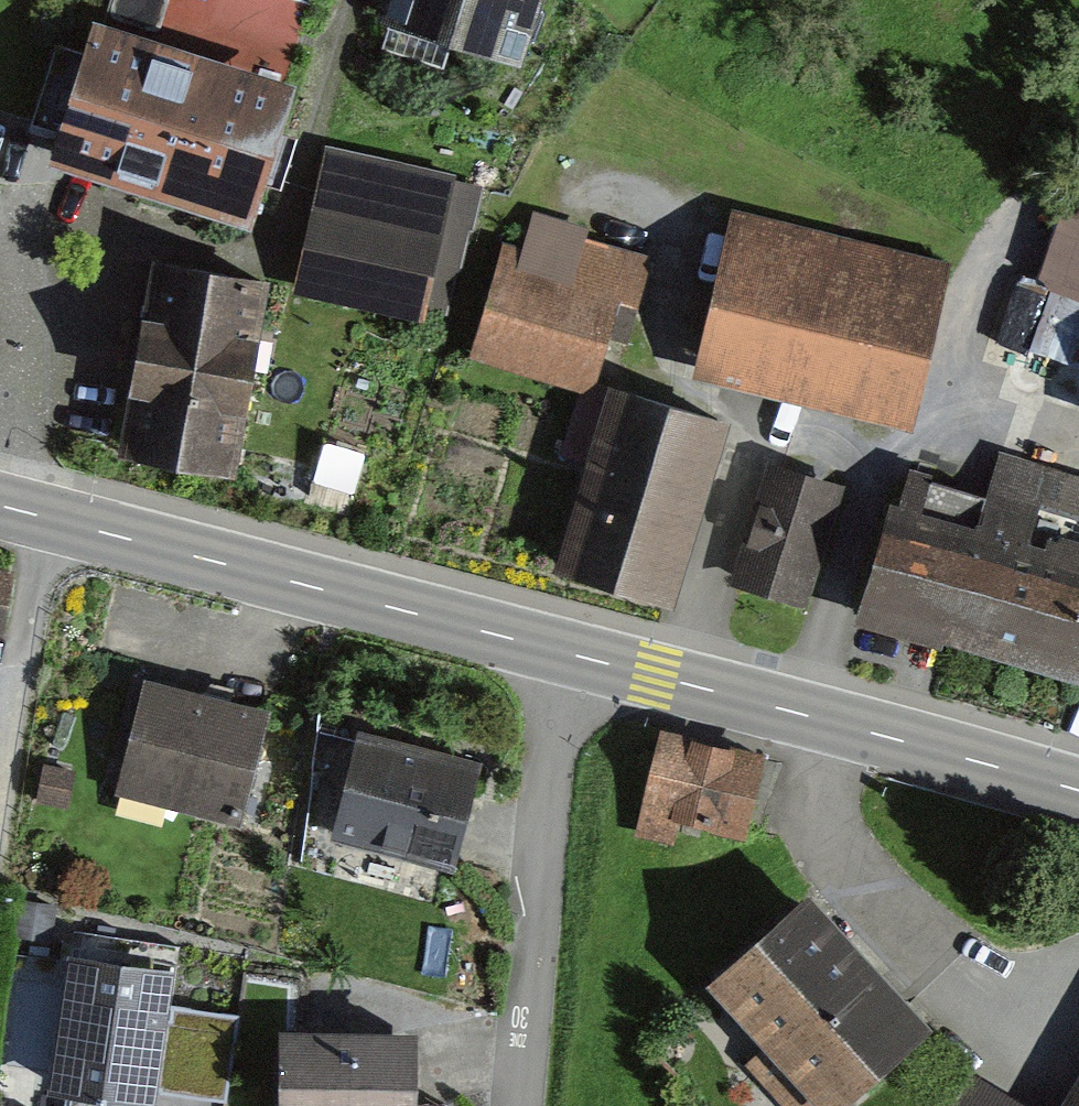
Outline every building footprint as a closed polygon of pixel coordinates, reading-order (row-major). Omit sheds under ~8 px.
[(383,10),(530,58),(549,0),(386,0),(383,10)] [(306,76),(91,11),(44,165),(260,230),(306,76)] [(461,168),(325,143),(297,292),(433,318),(461,168)] [(1061,223),(1039,281),(1078,296),(1078,174),(1061,223)] [(962,263),(739,204),(694,371),(917,430),(962,263)] [(518,205),(471,353),(597,393),(645,245),(518,205)] [(278,275),(159,252),(121,450),(240,473),(278,275)] [(740,418),(617,379),(558,561),(681,601),(740,418)] [(867,619),(1078,684),(1078,679),(1078,481),(997,456),(984,499),(911,477),(867,619)] [(842,481),(767,458),(729,581),(805,604),(842,481)] [(275,704),(147,672),(117,789),(245,821),(275,704)] [(779,747),(662,722),(637,833),(673,841),(676,824),(758,842),(779,747)] [(480,762),(363,733),(336,838),(453,868),(464,823),(480,762)] [(75,772),(47,765),(39,801),(67,808),(75,772)] [(710,975),(766,1039),(739,1063),(776,1105),(824,1105),(831,1100),(836,1105),(844,1105),(939,1025),(817,883),(710,975)] [(74,951),(54,1082),(177,1101),(212,1105),(224,1105),(238,1017),(174,1007),(180,968),(74,951)] [(281,1036),(281,1105),(417,1105),(417,1071),(417,1037),(281,1036)] [(969,1076),(952,1105),(1020,1105),(969,1076)] [(1066,1105),(1078,1105),(1078,1085),(1066,1105)]
